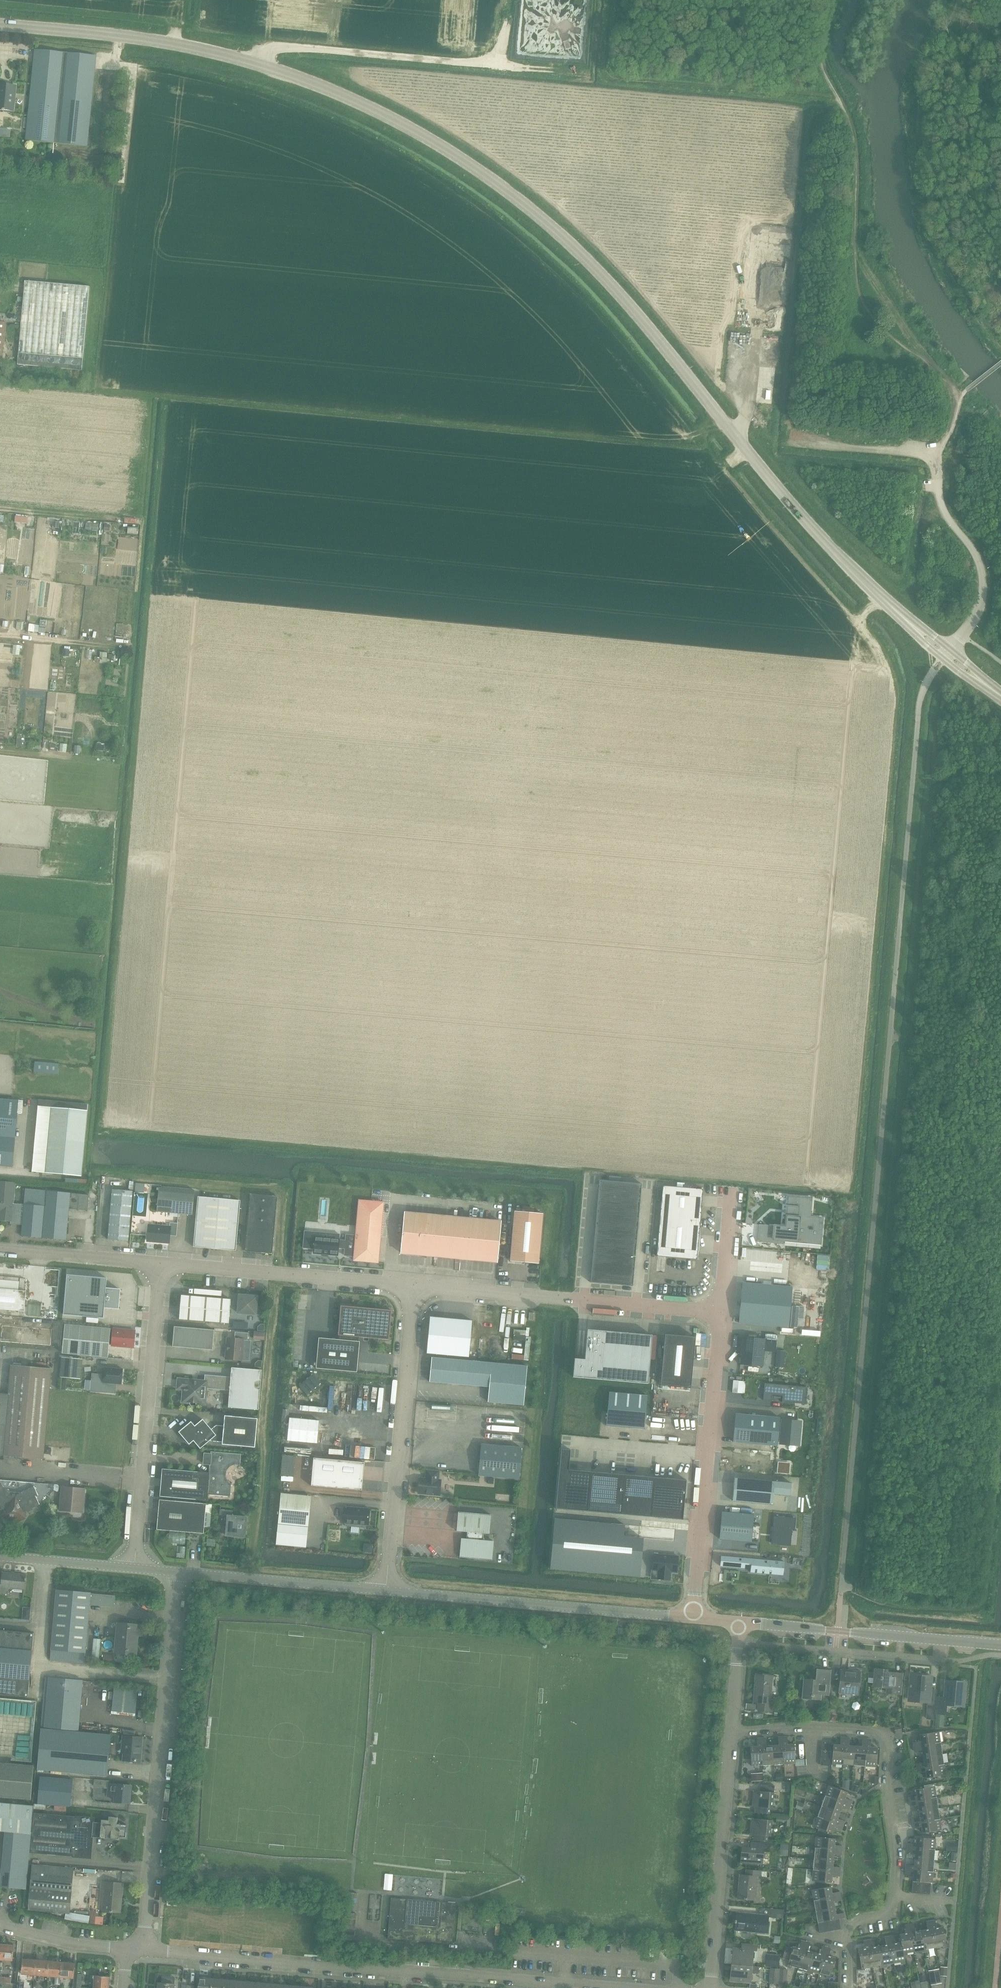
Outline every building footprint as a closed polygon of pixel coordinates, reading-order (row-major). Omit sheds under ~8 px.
[(35,50),(26,140),(87,147),(97,56),(35,50)] [(13,111),(15,86),(0,84),(0,110),(4,110),(13,111)] [(18,365),(82,370),(89,287),(25,281),(18,365)] [(86,523),(85,530),(97,531),(98,524),(86,523)] [(13,644),(12,654),(20,655),(21,645),(13,644)] [(59,1064),(35,1061),(34,1072),(58,1074),(59,1064)] [(32,1172),(45,1173),(82,1176),(88,1111),(87,1111),(87,1104),(39,1099),(38,1106),(32,1172)] [(14,1157),(17,1113),(0,1112),(0,1156),(14,1157)] [(599,1180),(590,1282),(633,1286),(642,1184),(599,1180)] [(10,1220),(11,1220),(13,1203),(14,1203),(16,1183),(0,1181),(0,1212),(0,1215),(0,1219),(10,1220)] [(159,1188),(156,1212),(192,1215),(195,1191),(159,1188)] [(704,1192),(663,1188),(656,1257),(698,1260),(704,1192)] [(112,1190),(108,1240),(128,1241),(132,1191),(112,1190)] [(11,1220),(10,1220),(10,1224),(22,1225),(21,1236),(66,1240),(68,1209),(88,1210),(89,1195),(47,1191),(46,1207),(44,1207),(45,1194),(25,1192),(24,1204),(14,1203),(13,1203),(11,1220)] [(250,1194),(245,1250),(256,1251),(256,1252),(272,1254),(278,1196),(250,1194)] [(193,1247),(235,1251),(240,1201),(198,1197),(193,1247)] [(759,1224),(757,1242),(784,1244),(784,1240),(820,1243),(821,1231),(818,1230),(819,1218),(806,1217),(808,1199),(787,1197),(784,1226),(759,1224)] [(359,1200),(356,1236),(346,1235),(345,1241),(338,1240),(339,1234),(304,1231),(303,1247),(314,1248),(313,1253),(337,1255),(338,1248),(345,1248),(344,1255),(354,1256),(353,1261),(378,1263),(383,1202),(359,1200)] [(513,1210),(509,1257),(540,1259),(544,1213),(513,1210)] [(404,1213),(402,1233),(415,1234),(417,1214),(404,1213)] [(417,1214),(415,1234),(427,1235),(429,1215),(417,1214)] [(429,1215),(427,1235),(440,1236),(442,1216),(441,1216),(429,1215)] [(442,1216),(440,1236),(452,1237),(454,1217),(453,1217),(442,1216)] [(454,1217),(452,1237),(464,1238),(466,1219),(465,1218),(454,1217)] [(466,1219),(464,1238),(477,1239),(478,1220),(476,1219),(466,1219)] [(478,1220),(477,1239),(489,1241),(491,1221),(488,1221),(478,1220)] [(491,1221),(489,1241),(498,1241),(500,1222),(491,1221)] [(149,1225),(147,1241),(169,1243),(169,1236),(176,1236),(178,1223),(170,1223),(169,1227),(149,1225)] [(402,1233),(401,1253),(413,1254),(414,1242),(415,1234),(402,1233)] [(414,1242),(413,1254),(425,1255),(427,1235),(415,1234),(414,1242)] [(427,1235),(425,1255),(437,1256),(438,1257),(440,1237),(440,1236),(427,1235)] [(440,1237),(438,1257),(449,1258),(450,1258),(452,1238),(452,1237),(440,1236),(440,1237)] [(452,1238),(450,1258),(461,1259),(463,1259),(464,1239),(464,1238),(452,1237),(452,1238)] [(464,1239),(463,1259),(473,1260),(475,1260),(476,1240),(477,1239),(464,1238),(464,1239)] [(476,1240),(475,1260),(485,1261),(487,1261),(489,1241),(477,1239),(476,1240)] [(489,1241),(487,1261),(497,1262),(498,1242),(498,1241),(489,1241)] [(67,1275),(64,1314),(80,1316),(103,1317),(104,1308),(104,1307),(109,1307),(119,1308),(119,1298),(120,1290),(114,1289),(106,1289),(106,1283),(107,1278),(76,1276),(67,1275)] [(24,1311),(26,1291),(18,1290),(19,1282),(0,1280),(0,1309),(24,1311)] [(743,1282),(739,1322),(789,1327),(792,1287),(743,1282)] [(181,1295),(179,1319),(229,1323),(231,1299),(181,1295)] [(256,1314),(257,1296),(239,1295),(238,1313),(256,1314)] [(357,1372),(359,1342),(358,1342),(359,1337),(388,1340),(391,1310),(341,1306),(339,1336),(340,1336),(339,1340),(318,1338),(316,1369),(357,1372)] [(792,1306),(790,1327),(797,1328),(799,1307),(792,1306)] [(430,1317),(427,1353),(468,1357),(472,1321),(430,1317)] [(233,1322),(233,1329),(246,1330),(246,1325),(241,1324),(242,1322),(233,1322)] [(2,1325),(0,1341),(50,1345),(52,1329),(2,1325)] [(65,1325),(62,1354),(108,1358),(110,1339),(112,1340),(112,1346),(133,1348),(135,1331),(65,1325)] [(174,1327),(172,1347),(212,1350),(214,1330),(174,1327)] [(575,1359),(573,1377),(648,1384),(652,1335),(588,1330),(585,1360),(575,1359)] [(228,1338),(226,1352),(226,1359),(241,1360),(243,1341),(247,1341),(248,1333),(235,1332),(235,1339),(228,1338)] [(665,1335),(660,1385),(690,1387),(695,1337),(665,1335)] [(742,1337),(740,1364),(763,1366),(765,1339),(742,1337)] [(80,1379),(81,1368),(82,1359),(62,1357),(60,1378),(80,1379)] [(432,1358),(429,1381),(489,1386),(488,1402),(523,1405),(527,1366),(432,1358)] [(44,1458),(51,1369),(11,1365),(8,1395),(0,1394),(0,1455),(44,1458)] [(116,1384),(121,1384),(123,1369),(104,1368),(104,1375),(92,1374),(90,1392),(115,1394),(116,1384)] [(232,1368),(231,1378),(206,1376),(206,1382),(179,1379),(178,1389),(184,1389),(183,1395),(183,1402),(190,1403),(190,1404),(191,1406),(196,1406),(197,1405),(197,1403),(205,1404),(206,1387),(230,1389),(228,1407),(259,1410),(262,1370),(232,1368)] [(303,1377),(293,1385),(305,1399),(314,1391),(303,1377)] [(764,1383),(763,1400),(772,1401),(772,1394),(782,1395),(782,1402),(805,1404),(807,1387),(764,1383)] [(563,1388),(560,1422),(596,1425),(600,1392),(563,1388)] [(609,1392),(606,1426),(644,1429),(646,1395),(609,1392)] [(282,1410),(281,1422),(288,1423),(289,1410),(282,1410)] [(779,1417),(735,1413),(732,1442),(776,1446),(777,1442),(779,1421),(779,1417)] [(182,1429),(182,1436),(189,1444),(194,1441),(200,1449),(210,1440),(211,1441),(222,1442),(222,1445),(255,1447),(258,1418),(225,1416),(224,1426),(216,1425),(211,1429),(203,1420),(195,1426),(191,1422),(182,1429)] [(319,1421),(289,1418),(287,1440),(317,1443),(319,1421)] [(779,1421),(777,1442),(782,1443),(781,1445),(802,1446),(804,1421),(783,1419),(783,1421),(779,1421)] [(481,1444),(478,1475),(520,1479),(523,1448),(481,1444)] [(560,1469),(556,1507),(587,1510),(590,1472),(568,1470),(570,1450),(561,1450),(560,1469)] [(210,1473),(209,1483),(208,1495),(230,1497),(231,1485),(232,1485),(232,1484),(231,1484),(227,1480),(226,1475),(227,1471),(230,1467),(234,1465),(240,1465),(240,1464),(241,1454),(211,1452),(209,1473),(210,1473)] [(362,1490),(364,1462),(313,1458),(311,1486),(362,1490)] [(162,1469),(161,1486),(160,1497),(208,1501),(208,1495),(209,1483),(210,1473),(209,1473),(162,1469)] [(419,1478),(418,1493),(439,1495),(441,1480),(438,1480),(439,1472),(426,1470),(425,1479),(419,1478)] [(590,1472),(587,1510),(620,1513),(624,1475),(590,1472)] [(624,1475),(620,1513),(650,1516),(654,1478),(624,1475)] [(654,1478),(650,1516),(682,1519),(686,1481),(654,1478)] [(734,1478),(732,1501),(772,1504),(773,1494),(790,1495),(791,1483),(734,1478)] [(40,1504),(36,1496),(37,1495),(33,1487),(21,1493),(11,1492),(0,1484),(0,1507),(3,1509),(2,1510),(7,1520),(20,1520),(25,1513),(24,1512),(40,1504)] [(85,1488),(63,1486),(61,1510),(83,1511),(85,1488)] [(281,1493),(276,1541),(306,1544),(311,1496),(281,1493)] [(160,1500),(158,1523),(157,1530),(203,1534),(206,1504),(160,1500)] [(343,1522),(368,1525),(370,1509),(344,1507),(343,1522)] [(247,1517),(231,1516),(232,1511),(221,1510),(220,1514),(227,1514),(226,1522),(227,1522),(226,1535),(245,1537),(247,1517)] [(459,1557),(460,1557),(492,1560),(493,1541),(483,1540),(483,1533),(489,1534),(490,1515),(458,1512),(456,1531),(467,1532),(466,1539),(461,1538),(459,1557)] [(721,1512),(719,1539),(751,1542),(753,1514),(721,1512)] [(774,1516),(771,1545),(789,1546),(791,1529),(794,1529),(795,1518),(774,1516)] [(554,1520),(550,1569),(639,1577),(642,1538),(623,1536),(624,1525),(554,1520)] [(363,1552),(372,1553),(372,1544),(367,1544),(363,1543),(363,1552)] [(653,1555),(652,1570),(660,1570),(659,1579),(670,1580),(670,1571),(677,1572),(678,1572),(679,1557),(678,1557),(671,1556),(653,1555)] [(718,1566),(718,1569),(781,1575),(784,1575),(784,1574),(785,1562),(719,1556),(718,1566)] [(8,1594),(9,1589),(24,1590),(25,1574),(2,1572),(2,1581),(0,1580),(0,1594),(8,1594)] [(56,1590),(50,1660),(84,1663),(90,1604),(113,1606),(114,1596),(91,1594),(91,1593),(56,1590)] [(144,1636),(145,1627),(136,1626),(136,1628),(118,1626),(116,1650),(128,1651),(128,1653),(135,1654),(137,1635),(144,1636)] [(27,1697),(33,1633),(0,1630),(0,1695),(27,1697)] [(103,1654),(102,1662),(113,1663),(113,1654),(103,1654)] [(802,1693),(802,1699),(821,1700),(821,1695),(828,1696),(830,1679),(821,1678),(822,1669),(816,1669),(815,1680),(803,1679),(802,1693)] [(900,1695),(903,1674),(882,1672),(883,1670),(875,1669),(873,1686),(887,1688),(887,1692),(891,1692),(891,1694),(900,1695)] [(841,1670),(839,1694),(858,1695),(860,1671),(841,1670)] [(771,1712),(772,1703),(770,1703),(772,1676),(756,1675),(754,1703),(758,1703),(757,1711),(771,1712)] [(934,1707),(936,1691),(936,1689),(930,1688),(931,1678),(911,1676),(909,1702),(927,1703),(926,1706),(934,1707)] [(78,1730),(82,1681),(48,1678),(44,1727),(78,1730)] [(962,1705),(964,1684),(947,1682),(945,1699),(937,1699),(936,1713),(945,1713),(945,1703),(962,1705)] [(894,1728),(895,1734),(895,1735),(902,1733),(901,1727),(894,1728)] [(40,1728),(37,1769),(107,1775),(110,1734),(40,1728)] [(920,1741),(912,1742),(913,1747),(940,1743),(938,1732),(919,1735),(920,1741)] [(140,1762),(142,1738),(123,1737),(121,1753),(123,1753),(122,1761),(140,1762)] [(772,1745),(773,1764),(784,1764),(782,1737),(778,1737),(778,1745),(772,1745)] [(782,1737),(784,1764),(795,1764),(794,1752),(805,1751),(805,1746),(794,1746),(794,1744),(787,1745),(787,1737),(782,1737)] [(822,1744),(820,1765),(831,1766),(831,1767),(835,1767),(836,1764),(842,1765),(842,1764),(843,1764),(845,1737),(840,1737),(840,1745),(833,1744),(831,1744),(822,1744)] [(845,1737),(843,1764),(854,1765),(855,1746),(849,1746),(849,1738),(845,1737)] [(750,1747),(751,1766),(762,1766),(762,1765),(761,1738),(756,1738),(757,1746),(750,1747)] [(761,1738),(762,1765),(773,1764),(772,1745),(766,1746),(765,1738),(761,1738)] [(855,1746),(854,1765),(865,1766),(864,1767),(865,1767),(866,1739),(862,1739),(861,1747),(855,1746)] [(866,1739),(865,1767),(875,1767),(877,1748),(870,1747),(871,1739),(866,1739)] [(913,1747),(914,1751),(922,1750),(923,1756),(942,1754),(940,1743),(913,1747)] [(924,1762),(916,1764),(916,1768),(943,1765),(942,1754),(923,1756),(924,1762)] [(32,1766),(0,1763),(0,1797),(29,1800),(32,1766)] [(916,1768),(917,1773),(925,1771),(926,1778),(945,1775),(943,1765),(916,1768)] [(762,1773),(751,1774),(752,1781),(763,1780),(762,1773)] [(70,1806),(72,1779),(40,1777),(38,1804),(70,1806)] [(109,1784),(109,1780),(94,1779),(93,1786),(104,1787),(104,1788),(107,1788),(106,1797),(113,1797),(113,1801),(130,1803),(131,1786),(109,1784)] [(843,1780),(842,1787),(851,1791),(852,1781),(843,1780)] [(755,1813),(770,1814),(770,1808),(773,1808),(774,1792),(774,1785),(760,1784),(760,1791),(753,1791),(752,1806),(756,1807),(755,1813)] [(825,1796),(850,1805),(852,1801),(844,1798),(846,1792),(828,1785),(824,1795),(825,1796)] [(916,1796),(908,1797),(909,1802),(936,1798),(934,1787),(915,1790),(916,1796)] [(825,1796),(821,1806),(839,1813),(841,1807),(849,1809),(850,1805),(825,1796)] [(909,1802),(910,1806),(918,1805),(919,1811),(938,1808),(936,1798),(909,1802)] [(798,1801),(795,1808),(802,1810),(804,1804),(798,1801)] [(5,1832),(0,1882),(0,1887),(10,1888),(18,1888),(25,1889),(28,1865),(29,1853),(31,1834),(33,1813),(34,1808),(34,1805),(33,1805),(32,1805),(18,1804),(0,1802),(0,1831),(5,1832)] [(821,1806),(817,1816),(843,1826),(845,1821),(837,1819),(839,1813),(821,1806)] [(920,1817),(912,1818),(912,1823),(939,1820),(938,1808),(919,1811),(920,1817)] [(31,1834),(30,1853),(40,1854),(90,1858),(91,1845),(92,1837),(118,1839),(118,1837),(125,1837),(126,1825),(117,1824),(117,1817),(108,1816),(108,1820),(101,1820),(101,1823),(93,1822),(93,1817),(75,1815),(75,1816),(33,1813),(31,1834)] [(817,1832),(820,1833),(824,1834),(825,1831),(832,1833),(834,1827),(841,1830),(843,1826),(817,1816),(817,1817),(817,1816),(813,1827),(818,1828),(817,1832)] [(753,1841),(768,1842),(768,1836),(770,1836),(772,1820),(751,1818),(750,1834),(754,1835),(753,1841)] [(912,1823),(913,1828),(921,1826),(922,1833),(941,1830),(939,1820),(912,1823)] [(815,1837),(814,1848),(842,1850),(842,1846),(834,1845),(835,1839),(815,1837)] [(915,1844),(907,1843),(907,1847),(934,1849),(935,1839),(916,1837),(915,1844)] [(769,1843),(751,1841),(750,1847),(742,1847),(740,1863),(762,1865),(763,1852),(769,1852),(769,1843)] [(915,1853),(914,1859),(934,1861),(934,1849),(907,1847),(907,1852),(915,1853)] [(815,1848),(814,1859),(833,1860),(833,1854),(841,1855),(842,1850),(814,1848),(815,1848)] [(29,1853),(28,1865),(32,1865),(39,1866),(40,1854),(30,1853),(29,1853)] [(812,1870),(840,1872),(840,1867),(832,1867),(833,1860),(814,1859),(813,1870),(812,1870)] [(906,1865),(905,1870),(933,1872),(934,1861),(914,1859),(914,1865),(906,1865)] [(32,1865),(28,1910),(68,1913),(72,1869),(39,1866),(32,1865)] [(758,1877),(761,1878),(761,1877),(767,1877),(767,1872),(762,1871),(746,1869),(745,1875),(739,1875),(737,1898),(756,1900),(758,1877)] [(831,1876),(839,1876),(840,1872),(812,1870),(811,1881),(831,1882),(831,1876)] [(913,1875),(912,1881),(918,1882),(921,1882),(930,1883),(932,1883),(933,1872),(905,1870),(905,1874),(913,1875)] [(119,1912),(122,1884),(102,1882),(100,1898),(104,1898),(102,1911),(112,1912),(112,1911),(119,1912)] [(918,1882),(917,1893),(929,1894),(930,1883),(921,1882),(918,1882)] [(813,1901),(840,1896),(839,1891),(832,1893),(830,1886),(811,1890),(813,1901)] [(813,1901),(816,1912),(834,1908),(833,1902),(841,1900),(840,1896),(813,1901)] [(387,1938),(452,1944),(455,1903),(391,1898),(387,1938)] [(769,1917),(783,1919),(784,1910),(760,1908),(760,1914),(736,1912),(734,1930),(767,1933),(769,1917)] [(816,1912),(817,1922),(844,1918),(843,1913),(836,1914),(834,1908),(816,1912)] [(342,1939),(352,1940),(354,1941),(356,1914),(344,1913),(343,1930),(342,1930),(342,1935),(342,1939)] [(96,1916),(95,1924),(103,1924),(103,1923),(103,1916),(96,1916)] [(930,1921),(935,1948),(942,1946),(942,1949),(946,1948),(943,1927),(936,1928),(935,1920),(930,1921)] [(921,1931),(924,1952),(928,1951),(928,1949),(935,1948),(930,1921),(926,1922),(927,1930),(921,1931)] [(899,1934),(901,1942),(904,1956),(907,1955),(907,1953),(913,1952),(909,1924),(904,1925),(906,1933),(899,1934)] [(909,1924),(913,1952),(921,1951),(921,1952),(924,1952),(921,1931),(915,1932),(913,1924),(909,1924)] [(889,1936),(893,1964),(901,1962),(901,1965),(905,1964),(904,1956),(901,1942),(895,1943),(893,1935),(889,1936)] [(879,1946),(883,1968),(887,1967),(887,1965),(893,1964),(889,1936),(884,1937),(886,1945),(879,1946)] [(867,1940),(872,1967),(879,1965),(880,1968),(883,1968),(879,1946),(873,1947),(872,1939),(867,1940)] [(791,1966),(798,1968),(806,1942),(801,1940),(799,1948),(792,1946),(792,1949),(785,1947),(782,1959),(788,1960),(787,1968),(791,1969),(791,1966)] [(865,1968),(872,1967),(867,1940),(863,1941),(865,1949),(858,1950),(862,1971),(866,1970),(865,1968)] [(806,1942),(798,1968),(805,1970),(804,1972),(808,1973),(814,1952),(808,1950),(810,1943),(806,1942)] [(733,1948),(731,1964),(752,1966),(754,1951),(757,1951),(757,1945),(742,1943),(741,1949),(733,1948)] [(0,1957),(0,1959),(12,1960),(14,1945),(1,1944),(0,1957)] [(814,1952),(808,1973),(812,1974),(812,1972),(819,1974),(826,1947),(822,1946),(820,1954),(814,1952)] [(826,1947),(819,1974),(826,1976),(825,1978),(829,1979),(835,1958),(828,1956),(830,1948),(826,1947)] [(22,1959),(21,1974),(34,1975),(35,1960),(22,1959)] [(35,1960),(34,1975),(47,1976),(49,1961),(35,1960)] [(49,1961),(47,1976),(55,1977),(54,1984),(60,1985),(60,1977),(61,1962),(49,1961)] [(60,1977),(73,1979),(75,1963),(61,1962),(60,1977)] [(730,1981),(751,1983),(752,1973),(758,1974),(759,1966),(752,1966),(731,1964),(730,1981)] [(769,1983),(777,1984),(779,1969),(771,1968),(769,1983)] [(779,1969),(777,1984),(786,1984),(787,1969),(779,1969)] [(929,1972),(931,1984),(941,1983),(939,1971),(929,1972)] [(93,1987),(108,1987),(109,1977),(94,1975),(93,1987)] [(198,1987),(211,1987),(212,1978),(199,1977),(198,1987)] [(211,1987),(224,1987),(224,1979),(212,1978),(211,1987)] [(224,1987),(236,1987),(237,1980),(224,1979),(224,1987)]
